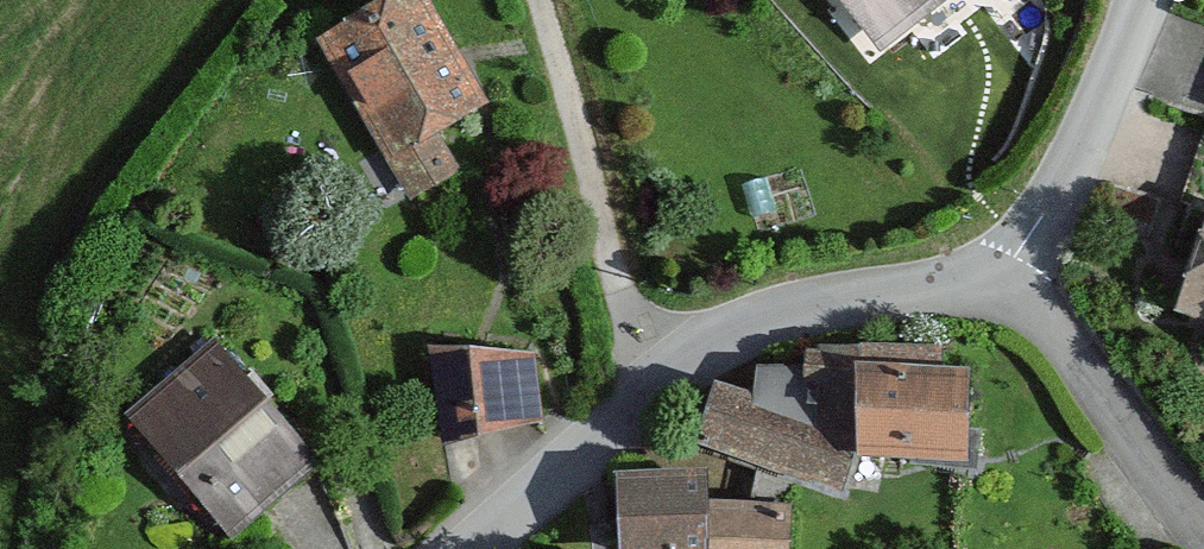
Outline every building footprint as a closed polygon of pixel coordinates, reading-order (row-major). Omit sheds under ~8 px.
[(312,39),(406,204),(462,172),(439,132),(487,105),(427,0),(381,0),(312,39)] [(868,57),(946,0),(826,0),(868,57)] [(1191,200),(1170,316),(1203,320),(1203,201),(1191,200)] [(204,342),(119,419),(229,540),(314,462),(204,342)] [(538,353),(425,349),(440,444),(546,425),(538,353)] [(793,409),(702,388),(682,449),(839,495),(847,456),(964,461),(964,368),(963,352),(805,349),(793,409)] [(607,479),(611,548),(787,548),(784,505),(703,510),(701,473),(607,479)]
